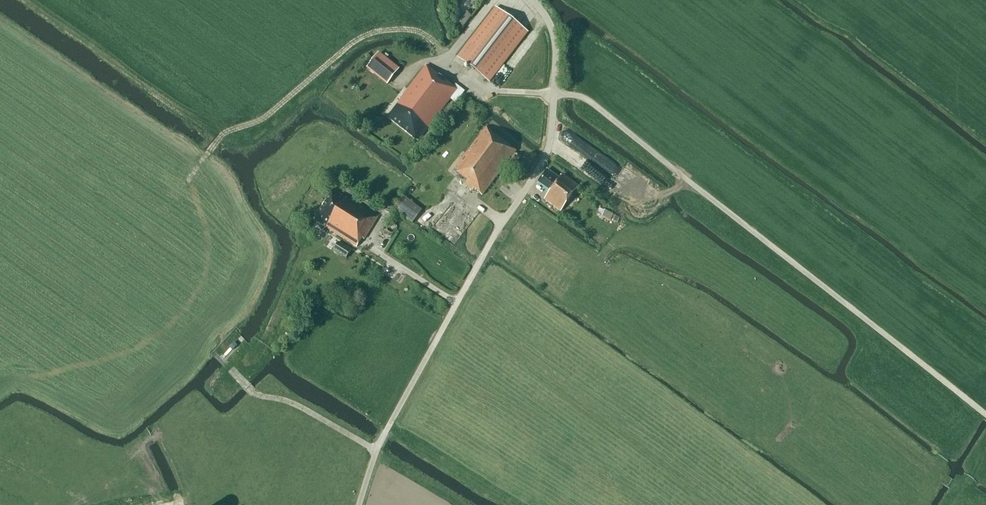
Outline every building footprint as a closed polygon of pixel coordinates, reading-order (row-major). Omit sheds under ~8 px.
[(463,0),(462,0),(454,9),(461,15),(469,5),(463,0)] [(495,7),(457,57),(490,81),(528,32),(495,7)] [(399,70),(378,53),(366,68),(387,85),(399,70)] [(457,90),(434,72),(433,74),(424,67),(399,100),(400,100),(387,117),(417,141),(450,99),(455,103),(464,92),(459,87),(457,90)] [(454,115),(454,114),(452,112),(447,118),(451,122),(456,116),(454,115)] [(516,151),(486,128),(453,169),(468,180),(464,184),(472,190),(473,188),(481,195),(509,159),(514,164),(519,157),(514,153),(516,151)] [(537,182),(549,192),(544,199),(560,212),(579,187),(562,175),(559,179),(547,170),(544,173),(537,182)] [(313,220),(356,247),(362,238),(364,239),(377,217),(346,198),(345,199),(341,196),(342,195),(333,189),(313,220)] [(412,223),(422,210),(403,196),(393,209),(412,223)] [(607,207),(603,214),(611,218),(615,211),(607,207)] [(351,251),(338,242),(333,250),(346,259),(351,251)] [(237,345),(234,342),(229,347),(232,350),(237,345)]
